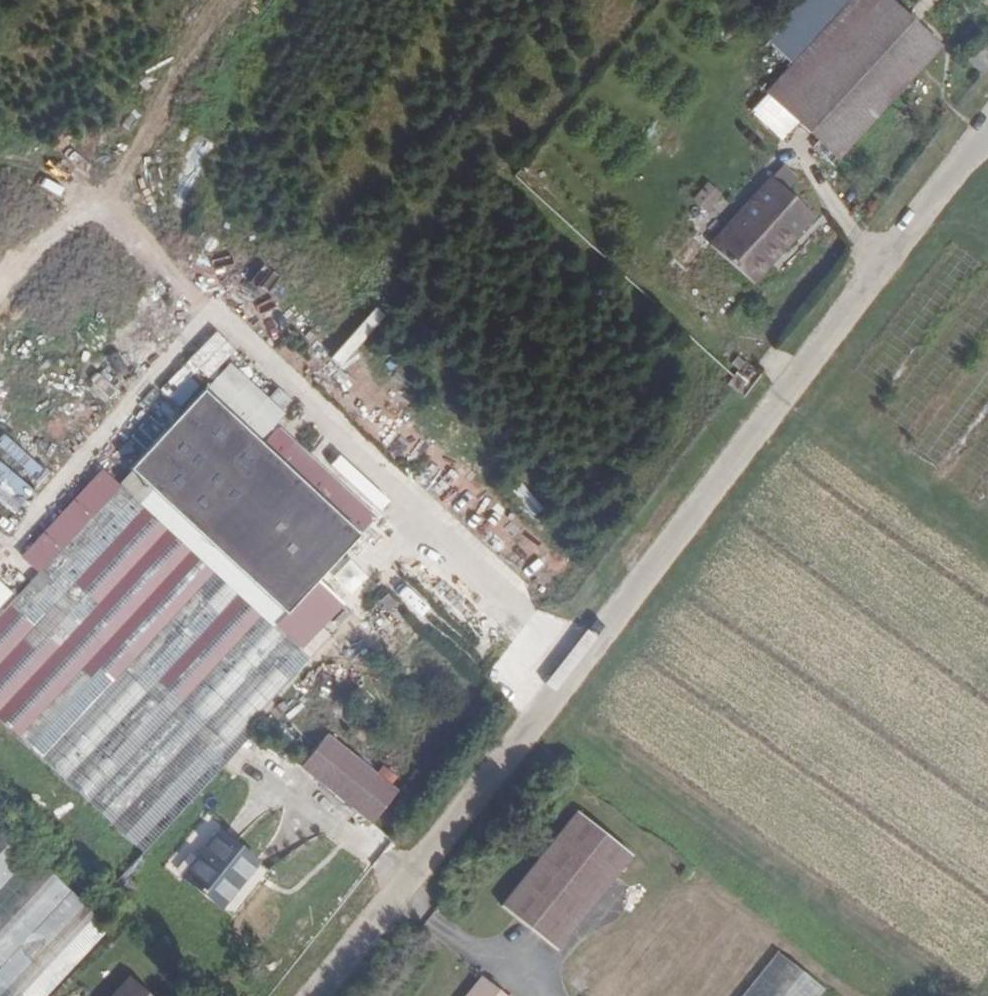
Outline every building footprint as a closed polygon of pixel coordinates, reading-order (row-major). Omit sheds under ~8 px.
[(940,45),(891,0),(870,0),(862,8),(853,0),(807,0),(768,43),(791,63),(765,92),(836,157),(940,45)] [(987,64),(987,44),(979,38),(963,59),(981,73),(987,64)] [(748,279),(754,283),(808,210),(762,177),(756,184),(797,212),(748,279)] [(706,213),(723,194),(708,180),(691,199),(706,213)] [(752,285),(754,283),(748,279),(797,212),(756,184),(707,250),(752,285)] [(745,379),(748,382),(754,370),(744,363),(737,372),(745,379)] [(736,392),(745,379),(737,372),(727,386),(736,392)] [(187,408),(342,553),(359,536),(205,389),(187,408)] [(342,553),(187,408),(131,467),(284,614),(342,553)] [(18,510),(37,488),(34,485),(45,473),(7,440),(0,448),(0,495),(18,510)] [(136,847),(330,637),(309,618),(289,640),(121,485),(0,617),(0,721),(136,847)] [(396,795),(326,737),(300,768),(371,826),(396,795)] [(556,950),(632,856),(577,813),(502,907),(556,950)] [(108,929),(0,828),(0,995),(45,995),(108,929)] [(219,831),(181,878),(221,911),(259,862),(219,831)] [(683,878),(589,995),(830,995),(683,878)] [(481,976),(465,995),(506,995),(481,976)] [(113,995),(150,995),(130,978),(113,995)]
